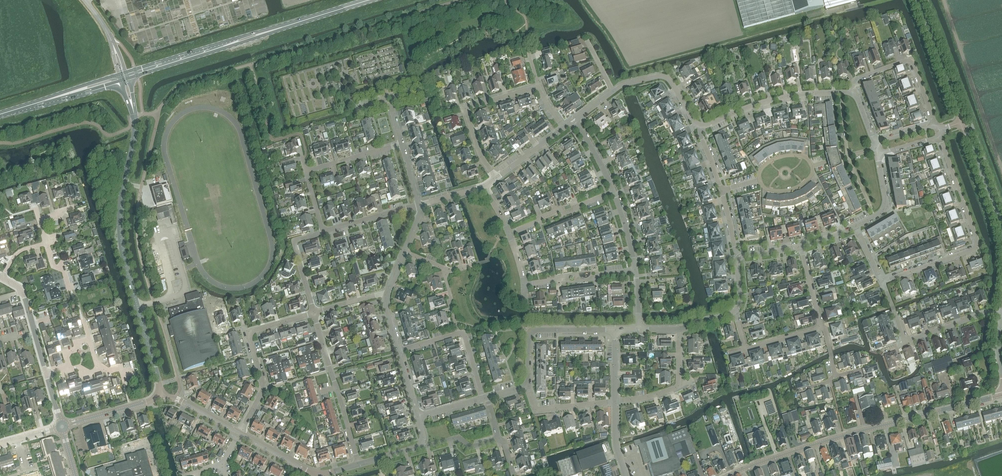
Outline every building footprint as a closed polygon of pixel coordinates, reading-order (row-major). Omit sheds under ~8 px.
[(744,28),(825,6),(826,10),(856,2),(856,0),(736,0),(744,28)] [(570,47),(575,62),(586,59),(583,52),(581,52),(580,51),(582,50),(580,44),(579,39),(572,41),(573,46),(570,47)] [(883,46),(887,57),(894,55),(892,49),(896,47),(893,40),(889,41),(890,43),(883,46)] [(899,41),(896,42),(898,47),(901,46),(903,53),(911,51),(907,41),(900,43),(899,41)] [(864,52),(867,58),(870,57),(872,65),(874,64),(875,65),(876,64),(877,63),(880,62),(876,51),(876,48),(873,49),(873,50),(868,51),(864,52)] [(545,59),(542,59),(544,66),(543,69),(545,71),(552,69),(551,64),(552,63),(552,62),(552,61),(552,60),(550,60),(548,56),(548,55),(550,54),(549,49),(542,51),(544,56),(545,59)] [(854,59),(857,69),(864,67),(862,60),(865,59),(863,53),(861,54),(860,53),(852,55),(854,59)] [(512,62),(513,67),(515,67),(516,71),(513,72),(517,85),(526,82),(524,75),(525,75),(524,69),(522,70),(521,65),(520,60),(512,62)] [(680,73),(683,76),(692,71),(689,66),(692,64),(691,61),(684,66),(686,68),(680,71),(681,72),(680,73)] [(845,65),(837,67),(839,77),(843,76),(843,77),(847,76),(846,75),(847,75),(846,68),(849,67),(848,61),(844,62),(845,65)] [(832,69),(831,63),(826,64),(825,63),(822,64),(821,65),(823,80),(830,79),(829,70),(832,69)] [(794,69),(786,71),(788,80),(796,79),(795,72),(798,72),(796,64),(793,65),(794,69)] [(495,67),(492,68),(494,74),(496,73),(501,72),(499,65),(494,67),(495,67)] [(595,73),(591,66),(585,68),(581,70),(583,75),(582,75),(582,76),(583,78),(584,78),(585,78),(595,73)] [(806,71),(807,81),(814,80),(813,76),(817,76),(816,66),(808,67),(809,71),(806,71)] [(893,70),(896,80),(902,77),(902,75),(906,73),(907,73),(906,72),(907,72),(906,67),(905,67),(904,67),(899,69),(899,68),(893,70)] [(694,69),(692,71),(683,76),(685,80),(686,80),(691,77),(694,81),(699,78),(694,69)] [(772,77),(774,86),(781,85),(780,77),(783,76),(781,70),(776,71),(777,76),(772,77)] [(558,71),(557,71),(551,73),(552,76),(546,78),(549,86),(558,82),(556,75),(559,74),(558,71)] [(755,81),(757,91),(765,88),(763,81),(766,80),(764,74),(759,76),(760,79),(755,81)] [(476,77),(478,83),(473,85),(476,95),(483,92),(481,84),(484,83),(481,75),(476,77)] [(489,82),(492,92),(499,90),(498,84),(501,83),(500,78),(499,75),(496,76),(493,77),(493,80),(489,82)] [(902,77),(896,80),(898,85),(900,84),(901,88),(912,84),(910,79),(909,80),(908,78),(908,79),(904,80),(902,77)] [(588,90),(590,90),(592,93),(602,86),(601,86),(602,85),(601,83),(600,83),(598,80),(596,81),(594,79),(586,84),(588,86),(586,87),(586,88),(587,90),(588,90)] [(705,86),(700,79),(695,83),(696,85),(691,89),(691,90),(693,93),(705,86)] [(863,85),(865,91),(873,88),(870,79),(864,82),(865,85),(863,85)] [(471,88),(471,87),(469,80),(463,82),(465,88),(459,90),(460,94),(461,94),(463,100),(471,97),(468,89),(471,88)] [(741,91),(742,96),(748,93),(747,89),(749,88),(747,82),(744,83),(743,83),(742,83),(741,83),(740,84),(739,84),(739,85),(735,86),(737,93),(741,91)] [(901,88),(899,88),(902,97),(909,94),(908,92),(912,90),(913,90),(912,89),(913,88),(912,84),(901,88)] [(457,95),(455,85),(450,87),(450,88),(445,90),(446,95),(445,96),(446,101),(448,102),(456,100),(454,95),(457,95)] [(559,91),(553,95),(557,101),(566,96),(563,90),(565,88),(563,85),(558,89),(559,91)] [(722,87),(723,88),(719,89),(722,97),(726,96),(726,98),(734,95),(730,85),(722,87)] [(661,98),(659,96),(664,93),(660,86),(656,89),(657,89),(649,93),(652,97),(653,97),(656,102),(661,98)] [(705,86),(693,93),(695,97),(696,97),(702,94),(703,97),(709,93),(705,86)] [(571,103),(579,98),(576,93),(563,102),(565,106),(562,108),(566,115),(575,109),(571,103)] [(902,97),(904,101),(906,101),(907,105),(914,102),(918,101),(916,96),(915,97),(914,95),(910,97),(909,94),(902,97)] [(526,106),(530,105),(532,107),(536,106),(535,100),(531,101),(530,95),(524,97),(526,106)] [(526,106),(524,97),(517,99),(519,104),(516,105),(518,111),(522,110),(522,107),(526,106)] [(699,105),(704,114),(711,111),(706,101),(709,100),(707,97),(701,100),(703,103),(699,105)] [(869,101),(870,106),(879,103),(877,98),(869,101)] [(518,111),(516,105),(513,106),(511,100),(505,102),(509,115),(518,112),(518,111)] [(662,100),(659,102),(656,104),(657,107),(659,106),(660,108),(662,111),(664,110),(672,105),(669,100),(664,103),(662,100)] [(914,102),(907,105),(909,108),(907,109),(908,114),(915,111),(914,109),(918,107),(919,107),(918,106),(919,105),(918,101),(914,102)] [(504,112),(508,111),(505,102),(499,104),(500,109),(498,110),(499,116),(504,115),(504,112)] [(614,108),(610,111),(613,117),(618,115),(624,112),(619,102),(613,105),(614,108)] [(814,105),(815,112),(822,111),(833,110),(832,103),(814,105)] [(870,106),(872,111),(881,108),(879,103),(870,106)] [(672,105),(664,110),(662,111),(663,115),(662,115),(664,117),(665,120),(666,120),(672,117),(670,114),(675,111),(672,105)] [(801,105),(797,106),(798,117),(801,116),(802,119),(807,119),(806,112),(803,112),(802,106),(801,106),(801,105)] [(798,117),(797,106),(792,107),(793,107),(792,107),(792,114),(790,114),(790,121),(796,120),(795,117),(798,117)] [(407,113),(403,114),(403,115),(402,115),(403,118),(404,118),(404,120),(413,117),(416,116),(414,111),(413,108),(406,110),(407,113)] [(480,110),(481,113),(475,115),(477,120),(488,117),(487,114),(489,113),(487,108),(480,110)] [(872,111),(874,116),(883,113),(881,108),(872,111)] [(780,120),(778,109),(774,110),(774,111),(773,111),(774,117),(771,118),(773,125),(778,124),(777,121),(780,120)] [(782,109),(778,109),(780,120),(783,119),(784,122),(789,121),(788,114),(785,115),(783,109),(782,109)] [(915,111),(908,114),(910,118),(912,118),(914,123),(919,122),(918,120),(923,118),(923,119),(923,118),(924,117),(922,113),(921,113),(921,112),(920,112),(916,114),(915,111)] [(593,120),(599,127),(607,121),(609,124),(612,121),(608,116),(605,119),(602,113),(593,120)] [(760,114),(763,125),(766,124),(767,127),(772,125),(769,119),(767,119),(765,114),(764,114),(764,113),(760,114)] [(874,116),(876,121),(884,118),(883,113),(874,116)] [(760,125),(763,125),(760,114),(755,116),(756,116),(755,117),(757,123),(754,124),(756,130),(761,129),(760,125)] [(541,117),(543,120),(538,123),(544,130),(548,127),(545,122),(547,121),(543,115),(541,117)] [(460,127),(459,122),(458,117),(452,120),(451,116),(444,118),(446,124),(451,122),(453,129),(460,127)] [(404,120),(406,125),(412,123),(412,126),(419,124),(418,122),(416,120),(414,121),(413,117),(404,120)] [(477,120),(479,126),(485,124),(485,127),(493,125),(491,119),(489,120),(488,117),(477,120)] [(673,119),(672,117),(666,120),(668,122),(671,128),(681,122),(678,117),(673,119)] [(876,121),(878,126),(887,123),(886,123),(884,118),(876,121)] [(742,121),(746,131),(748,130),(750,133),(755,131),(752,124),(749,125),(747,120),(746,120),(746,119),(742,121)] [(745,138),(744,135),(747,134),(746,131),(742,121),(738,123),(737,124),(739,129),(737,131),(740,140),(745,138)] [(534,122),(532,124),(540,134),(544,130),(538,123),(536,125),(534,122)] [(684,128),(681,122),(671,128),(673,133),(672,134),(674,137),(681,133),(679,130),(684,128)] [(887,123),(878,126),(879,129),(880,131),(885,130),(886,131),(890,130),(887,122),(887,123)] [(540,134),(532,124),(532,123),(525,128),(529,134),(530,133),(532,133),(535,137),(540,134)] [(413,129),(409,130),(411,136),(422,132),(421,128),(420,128),(419,124),(412,126),(413,129)] [(486,129),(480,131),(482,137),(493,134),(495,133),(494,130),(493,125),(485,127),(486,129)] [(528,135),(524,129),(517,134),(519,137),(525,144),(529,141),(526,136),(528,135)] [(835,129),(824,130),(825,137),(835,136),(835,129)] [(423,137),(422,132),(411,136),(412,141),(414,140),(415,143),(424,141),(423,138),(423,137)] [(715,139),(717,144),(727,140),(730,139),(728,134),(726,135),(725,132),(717,135),(718,137),(715,139)] [(451,138),(454,146),(459,144),(466,141),(465,140),(466,140),(466,139),(466,138),(465,137),(464,137),(463,133),(454,136),(454,133),(446,135),(444,136),(445,139),(451,138)] [(682,136),(681,133),(674,137),(675,140),(676,139),(679,145),(690,140),(687,134),(682,136)] [(490,141),(491,144),(492,145),(498,141),(496,136),(494,137),(493,134),(482,137),(484,143),(490,141)] [(612,137),(613,140),(608,143),(609,144),(608,144),(608,145),(610,149),(620,143),(618,140),(620,139),(617,134),(612,137)] [(517,139),(514,136),(508,141),(512,146),(515,144),(518,144),(520,148),(525,144),(519,137),(517,139)] [(835,136),(825,137),(825,144),(836,143),(835,136)] [(346,141),(341,142),(343,151),(345,150),(346,151),(349,150),(349,149),(348,144),(351,144),(349,138),(346,139),(345,140),(346,141)] [(569,149),(574,145),(569,138),(561,144),(566,151),(562,153),(564,156),(570,152),(569,149)] [(334,140),(330,141),(332,149),(335,148),(337,152),(337,153),(340,152),(341,151),(343,151),(341,142),(340,139),(335,140),(334,140)] [(784,139),(776,140),(780,152),(785,151),(784,139)] [(799,139),(797,151),(803,152),(804,146),(809,147),(809,140),(799,139)] [(295,148),(299,147),(297,140),(291,141),(292,144),(287,145),(288,150),(285,151),(286,156),(289,155),(297,153),(295,148)] [(692,145),(690,140),(679,145),(680,148),(679,148),(680,151),(682,154),(689,151),(687,148),(692,145)] [(717,144),(719,149),(729,145),(727,140),(717,144)] [(776,140),(770,143),(774,154),(780,152),(776,140)] [(414,153),(422,150),(426,149),(424,141),(415,143),(416,146),(412,147),(412,148),(411,148),(412,151),(413,151),(414,153)] [(492,145),(494,148),(489,152),(492,157),(501,150),(499,147),(501,146),(498,141),(492,145)] [(323,142),(318,143),(319,144),(322,155),(324,154),(325,155),(328,154),(328,153),(327,148),(329,148),(328,142),(324,143),(323,142)] [(319,144),(318,143),(313,145),(313,146),(309,147),(311,153),(314,152),(315,157),(316,156),(316,157),(319,156),(319,155),(322,155),(319,144)] [(620,143),(610,149),(612,152),(613,152),(614,153),(619,150),(621,153),(626,150),(624,145),(621,146),(620,143)] [(770,143),(763,146),(769,156),(774,154),(770,143)] [(836,143),(825,144),(826,151),(837,150),(836,143)] [(719,149),(721,154),(731,150),(729,145),(719,149)] [(763,146),(757,151),(764,160),(769,156),(763,146)] [(469,153),(470,153),(468,149),(464,151),(463,148),(456,150),(458,156),(461,155),(464,163),(472,161),(469,153)] [(925,155),(923,156),(925,161),(932,158),(931,156),(935,154),(936,154),(935,153),(936,152),(935,148),(934,148),(933,148),(929,150),(928,148),(923,149),(924,151),(923,151),(925,155)] [(426,149),(422,150),(414,153),(414,154),(413,155),(414,158),(415,158),(419,157),(420,160),(429,157),(426,149)] [(492,157),(496,161),(500,158),(503,160),(509,155),(505,151),(503,153),(501,150),(492,157)] [(617,161),(618,164),(620,164),(628,160),(631,159),(629,156),(626,150),(621,153),(622,156),(618,158),(617,159),(617,160),(617,161)] [(721,154),(723,159),(733,155),(731,150),(721,154)] [(837,150),(826,151),(828,159),(834,157),(839,156),(838,154),(837,150)] [(690,154),(689,151),(682,154),(683,157),(685,162),(698,157),(695,152),(690,154)] [(749,157),(752,163),(755,160),(759,164),(764,160),(757,151),(749,157)] [(547,154),(543,158),(549,166),(553,163),(555,166),(558,164),(549,152),(547,154)] [(577,152),(567,157),(571,164),(582,158),(580,155),(579,156),(577,152)] [(723,159),(725,164),(734,160),(737,159),(736,157),(733,158),(733,155),(723,159)] [(898,159),(898,156),(893,157),(893,159),(888,160),(888,163),(889,166),(898,164),(902,164),(901,158),(898,159)] [(431,166),(429,157),(420,160),(421,163),(417,164),(416,165),(417,167),(418,168),(418,169),(431,166)] [(540,159),(540,160),(536,163),(542,171),(546,168),(547,169),(550,167),(549,166),(543,158),(542,157),(540,159)] [(698,157),(685,162),(689,171),(696,168),(695,165),(700,163),(698,157)] [(575,173),(581,170),(580,168),(584,165),(582,161),(584,160),(582,158),(571,164),(574,169),(573,169),(575,173)] [(930,168),(941,164),(939,160),(938,160),(937,159),(933,161),(932,158),(925,161),(926,164),(928,169),(930,168)] [(620,164),(618,164),(620,168),(621,169),(621,168),(622,170),(623,169),(627,167),(628,170),(634,167),(632,162),(631,159),(628,160),(620,164)] [(290,160),(280,162),(281,166),(283,165),(285,173),(290,172),(290,171),(296,169),(294,162),(291,163),(290,160)] [(725,164),(727,169),(736,165),(734,160),(725,164)] [(836,162),(830,164),(832,172),(842,167),(840,162),(840,161),(836,162)] [(357,165),(359,174),(367,172),(367,174),(371,173),(368,166),(365,167),(364,163),(357,165)] [(727,169),(729,174),(731,173),(733,176),(743,172),(740,164),(736,165),(727,169)] [(930,173),(931,178),(938,175),(937,173),(941,171),(942,171),(941,169),(942,169),(941,164),(930,168),(931,172),(930,173)] [(531,179),(535,176),(536,177),(539,175),(532,165),(529,167),(529,168),(525,171),(531,179)] [(431,166),(418,169),(420,175),(422,174),(423,177),(433,174),(431,166)] [(468,172),(469,178),(478,175),(476,167),(473,168),(472,167),(469,168),(468,166),(461,168),(463,174),(468,172)] [(342,169),(345,178),(351,177),(352,179),(356,178),(354,170),(350,171),(349,167),(342,169)] [(624,177),(626,181),(636,176),(638,175),(637,172),(634,167),(628,170),(630,172),(624,175),(625,176),(624,176),(624,177)] [(842,167),(832,172),(835,178),(845,173),(842,167)] [(696,168),(689,171),(686,172),(688,177),(692,176),(693,179),(704,175),(702,170),(697,171),(696,168)] [(523,173),(518,176),(524,184),(528,181),(531,184),(534,182),(531,179),(525,171),(525,169),(522,172),(523,173)] [(588,171),(578,176),(582,183),(593,178),(591,175),(590,175),(588,171)] [(320,176),(322,185),(334,181),(335,184),(337,183),(338,186),(342,184),(340,177),(336,178),(336,179),(334,179),(332,173),(320,176)] [(845,173),(835,178),(838,184),(848,180),(845,173)] [(435,179),(433,174),(427,176),(428,179),(423,180),(425,185),(433,183),(433,180),(435,179)] [(706,181),(704,175),(693,179),(695,185),(694,185),(695,189),(696,188),(702,186),(701,183),(706,181)] [(939,178),(938,175),(931,178),(928,179),(929,181),(932,180),(934,186),(936,185),(947,181),(945,177),(944,177),(944,176),(943,176),(939,178)] [(629,186),(635,183),(636,186),(642,184),(640,179),(637,179),(636,176),(626,181),(627,184),(628,185),(629,186)] [(582,183),(585,190),(595,185),(593,181),(594,180),(593,178),(582,183)] [(848,180),(838,184),(841,191),(850,186),(848,180)] [(503,183),(503,184),(496,188),(499,193),(509,187),(506,181),(503,183)] [(936,185),(938,189),(936,190),(937,194),(944,192),(943,189),(948,188),(947,186),(948,186),(947,181),(936,185)] [(290,189),(291,193),(301,190),(299,183),(292,185),(291,182),(285,184),(286,190),(290,189)] [(436,182),(433,183),(425,185),(427,191),(430,189),(431,192),(438,191),(436,185),(436,182)] [(807,186),(814,195),(822,189),(819,183),(816,186),(812,182),(807,186)] [(513,184),(509,187),(499,193),(502,197),(506,194),(508,197),(514,194),(512,191),(516,189),(513,184)] [(631,193),(631,194),(632,197),(643,193),(641,190),(644,189),(642,184),(636,186),(637,189),(631,191),(631,193)] [(561,190),(565,200),(568,199),(568,198),(570,197),(569,193),(571,192),(571,191),(568,185),(563,187),(561,188),(561,190)] [(703,189),(702,186),(696,188),(697,191),(699,197),(710,194),(709,188),(703,189)] [(814,195),(807,186),(802,190),(808,200),(814,195)] [(850,186),(841,191),(843,196),(853,192),(850,186)] [(72,187),(65,188),(68,198),(72,197),(72,200),(81,197),(78,187),(72,189),(72,187)] [(68,198),(65,188),(62,189),(62,188),(53,191),(55,199),(64,196),(65,199),(68,198)] [(168,188),(151,192),(155,206),(167,203),(173,202),(168,188)] [(561,190),(561,188),(556,190),(553,191),(556,199),(559,198),(560,201),(562,200),(563,201),(565,200),(561,190)] [(808,200),(802,190),(797,192),(802,203),(808,200)] [(802,203),(797,192),(791,194),(795,206),(802,203)] [(843,196),(846,202),(856,198),(853,192),(843,196)] [(944,192),(937,194),(939,199),(941,199),(942,202),(953,198),(951,194),(950,194),(950,193),(949,193),(945,195),(944,192)] [(30,193),(19,196),(21,204),(28,202),(31,201),(32,204),(36,202),(37,202),(34,195),(31,196),(30,193)] [(541,196),(542,198),(546,208),(548,207),(548,206),(551,205),(548,200),(551,199),(549,193),(544,195),(541,196)] [(643,193),(632,197),(633,201),(634,201),(635,201),(635,202),(641,200),(642,203),(648,201),(646,196),(644,197),(643,193)] [(38,194),(34,195),(37,202),(36,202),(37,204),(41,203),(42,208),(50,206),(47,195),(39,197),(38,194)] [(363,199),(365,207),(368,206),(369,211),(377,209),(375,201),(378,200),(377,194),(371,196),(372,199),(366,201),(366,198),(363,199)] [(509,199),(504,202),(505,202),(504,203),(505,206),(506,206),(507,206),(512,204),(514,202),(514,203),(516,202),(514,197),(515,197),(514,194),(511,195),(508,197),(509,199)] [(712,200),(710,194),(699,197),(701,203),(702,206),(708,204),(707,201),(712,200)] [(762,206),(773,207),(774,195),(768,194),(767,200),(762,199),(762,206)] [(786,195),(787,207),(795,206),(791,194),(786,195)] [(737,201),(738,207),(739,207),(739,206),(748,204),(748,205),(751,204),(749,195),(739,198),(740,200),(737,201)] [(295,202),(296,205),(305,203),(304,197),(298,199),(297,196),(291,197),(293,203),(295,202)] [(542,198),(541,196),(536,198),(533,199),(536,205),(538,204),(540,209),(543,208),(543,209),(546,208),(542,198)] [(356,199),(357,204),(353,206),(356,215),(363,213),(361,207),(364,206),(362,197),(356,199)] [(856,198),(846,202),(849,208),(858,203),(856,198)] [(940,203),(943,211),(950,209),(949,206),(954,205),(954,203),(953,198),(942,202),(940,203)] [(339,209),(341,219),(348,217),(347,213),(351,212),(348,200),(343,202),(344,204),(340,206),(341,209),(339,209)] [(520,206),(522,205),(519,200),(516,202),(514,203),(514,202),(512,204),(507,206),(507,207),(506,208),(507,211),(509,210),(509,211),(514,208),(515,211),(517,210),(518,210),(521,208),(520,206)] [(897,209),(909,206),(908,200),(908,201),(905,201),(896,203),(897,209)] [(329,207),(324,208),(327,220),(334,218),(332,209),(334,208),(333,201),(328,202),(329,207)] [(637,211),(638,214),(648,211),(647,207),(650,207),(648,201),(642,203),(643,206),(637,208),(638,209),(637,210),(637,211)] [(305,203),(296,205),(294,206),(296,215),(302,213),(301,210),(307,208),(305,203)] [(858,203),(849,208),(851,214),(861,209),(858,203)] [(702,209),(703,212),(704,211),(705,215),(716,212),(714,206),(709,208),(708,204),(702,206),(702,209)] [(155,210),(158,220),(171,217),(173,224),(177,223),(172,206),(168,207),(168,206),(155,210)] [(447,208),(450,219),(456,217),(457,223),(463,221),(461,214),(458,215),(455,206),(447,208)] [(511,216),(514,221),(519,219),(519,220),(524,218),(526,217),(523,211),(524,211),(525,208),(524,207),(521,208),(518,210),(517,210),(515,211),(517,214),(511,216)] [(593,211),(596,219),(607,215),(606,212),(605,213),(603,208),(593,211)] [(946,220),(948,219),(957,216),(959,215),(957,211),(956,211),(956,210),(955,210),(956,210),(951,212),(950,209),(943,211),(944,214),(946,220)] [(442,210),(434,212),(435,216),(437,216),(438,221),(436,221),(438,226),(443,224),(449,222),(447,216),(444,217),(442,210)] [(829,222),(830,225),(832,224),(836,223),(833,217),(836,216),(834,210),(831,211),(832,213),(827,215),(829,222)] [(640,218),(641,220),(647,218),(648,221),(654,219),(652,213),(649,214),(648,211),(638,214),(639,218),(640,218)] [(67,220),(68,224),(69,226),(83,222),(80,212),(70,215),(71,218),(67,220)] [(717,218),(716,212),(705,215),(702,216),(703,219),(704,219),(704,222),(705,225),(706,224),(712,223),(712,220),(717,218)] [(301,220),(302,223),(311,220),(310,215),(304,217),(303,213),(297,215),(299,220),(301,220)] [(741,217),(740,217),(742,222),(752,220),(751,218),(754,217),(753,214),(751,215),(741,217)] [(581,229),(586,227),(581,215),(576,218),(579,226),(581,229)] [(596,219),(599,227),(609,224),(607,219),(608,218),(607,215),(596,219)] [(823,221),(825,227),(830,225),(829,222),(827,215),(821,217),(821,215),(817,216),(818,219),(820,222),(823,221)] [(946,220),(948,224),(950,228),(956,226),(955,223),(960,222),(960,220),(961,220),(959,215),(957,216),(948,219),(946,220)] [(820,222),(817,216),(814,217),(815,220),(810,221),(813,231),(818,229),(816,224),(820,222)] [(896,216),(890,219),(896,229),(899,228),(900,228),(902,230),(904,229),(899,222),(896,216)] [(17,231),(26,228),(23,217),(11,220),(13,229),(16,228),(17,231)] [(576,218),(571,220),(574,228),(576,227),(579,230),(581,229),(579,226),(576,218)] [(642,227),(642,228),(643,231),(654,228),(653,225),(655,224),(654,219),(648,221),(648,223),(642,225),(643,227),(642,227)] [(890,219),(884,222),(890,233),(893,231),(895,232),(896,234),(898,233),(896,229),(890,219)] [(311,220),(302,223),(299,224),(301,231),(302,230),(303,233),(309,231),(308,227),(313,226),(311,220)] [(377,223),(379,230),(388,227),(386,220),(377,223)] [(572,229),(574,228),(571,220),(566,222),(569,230),(571,233),(572,232),(572,229)] [(813,231),(810,221),(804,223),(804,221),(801,222),(802,228),(806,227),(807,233),(813,231)] [(571,233),(569,230),(567,224),(566,222),(561,224),(564,232),(567,231),(568,234),(571,233)] [(801,222),(798,222),(798,225),(793,226),(795,236),(801,235),(799,229),(802,228),(801,222)] [(884,222),(879,226),(885,236),(887,234),(889,235),(890,237),(892,236),(890,233),(884,222)] [(708,233),(720,231),(719,225),(713,226),(712,223),(706,224),(707,227),(708,233)] [(425,235),(421,236),(424,246),(432,244),(430,237),(434,236),(430,224),(422,226),(425,235)] [(559,234),(560,237),(565,235),(564,232),(561,224),(555,226),(559,234)] [(784,226),(785,232),(788,231),(790,237),(795,236),(793,226),(792,224),(787,225),(784,226)] [(560,237),(559,234),(555,226),(550,228),(554,236),(555,240),(558,238),(560,237)] [(599,229),(601,236),(613,233),(612,230),(611,231),(609,226),(599,229)] [(781,226),(778,227),(778,229),(775,230),(777,240),(783,239),(782,233),(785,232),(784,226),(781,226)] [(879,226),(873,229),(879,239),(882,238),(884,238),(885,240),(887,239),(885,236),(879,226)] [(950,228),(953,237),(965,232),(963,228),(962,228),(962,227),(957,229),(956,226),(950,228)] [(76,239),(74,232),(78,230),(77,227),(70,229),(71,232),(63,234),(66,242),(76,239)] [(379,230),(381,236),(390,234),(388,227),(379,230)] [(545,230),(550,241),(550,242),(553,241),(551,237),(554,236),(550,228),(545,230)] [(654,228),(643,231),(644,235),(645,235),(645,237),(651,235),(652,238),(659,237),(657,231),(656,228),(654,228)] [(777,240),(775,230),(770,231),(769,228),(766,229),(767,235),(770,235),(772,241),(777,240)] [(879,239),(873,229),(867,233),(871,239),(873,243),(876,241),(878,242),(879,244),(881,243),(879,239)] [(20,238),(18,239),(19,244),(23,243),(23,242),(34,238),(32,230),(19,233),(20,238)] [(721,237),(720,231),(708,233),(709,239),(708,240),(709,243),(716,242),(716,238),(721,237)] [(744,233),(745,238),(748,238),(749,241),(759,238),(757,231),(754,231),(744,233)] [(953,246),(951,247),(952,250),(963,246),(961,240),(966,239),(966,237),(967,237),(965,232),(953,237),(955,243),(953,243),(953,246)] [(613,233),(601,236),(603,244),(614,241),(612,237),(614,236),(613,233)] [(381,236),(383,243),(392,241),(390,234),(381,236)] [(522,239),(524,244),(529,242),(530,245),(536,242),(535,239),(533,240),(531,234),(526,236),(527,237),(522,239)] [(361,235),(355,237),(356,238),(359,247),(362,246),(362,249),(368,247),(366,241),(363,242),(361,235)] [(932,240),(936,252),(942,250),(940,246),(943,245),(940,236),(937,237),(937,238),(932,240)] [(660,242),(659,237),(652,238),(653,241),(647,242),(647,244),(647,245),(646,245),(647,249),(658,246),(657,243),(660,242)] [(356,238),(351,239),(352,245),(350,246),(351,252),(354,251),(359,250),(359,247),(356,238)] [(316,247),(315,244),(318,243),(317,239),(311,241),(312,245),(304,247),(306,254),(312,252),(313,254),(317,253),(316,247)] [(345,240),(340,242),(343,252),(346,251),(346,253),(348,253),(345,240)] [(932,240),(927,242),(931,254),(936,252),(932,240)] [(392,241),(383,243),(385,250),(394,247),(392,241)] [(844,250),(847,256),(852,253),(852,254),(859,250),(854,241),(847,245),(849,247),(844,250)] [(179,243),(180,249),(183,260),(190,258),(187,247),(186,248),(184,242),(179,243)] [(335,243),(337,250),(333,251),(334,257),(343,254),(343,252),(340,242),(338,243),(338,242),(335,243)] [(537,245),(536,242),(530,245),(531,247),(525,249),(526,251),(524,251),(526,254),(527,254),(537,251),(535,246),(537,245)] [(717,245),(716,242),(709,243),(709,246),(710,249),(711,248),(711,252),(723,250),(722,244),(717,245)] [(927,242),(922,244),(926,256),(931,254),(927,242)] [(82,244),(72,247),(74,255),(77,254),(78,258),(88,255),(91,254),(94,253),(93,247),(91,248),(90,248),(90,249),(84,250),(82,244)] [(471,248),(473,248),(472,244),(468,245),(468,246),(468,249),(464,250),(465,252),(462,253),(464,258),(467,257),(467,259),(474,258),(471,248)] [(604,246),(606,254),(618,251),(617,248),(616,249),(614,244),(604,246)] [(922,244),(917,246),(921,258),(926,256),(922,244)] [(648,252),(648,253),(649,253),(649,254),(655,253),(656,256),(663,255),(661,249),(659,250),(658,246),(647,249),(648,252)] [(917,246),(912,248),(913,251),(916,259),(921,258),(917,246)] [(834,260),(838,258),(839,262),(845,259),(843,253),(839,254),(837,247),(830,250),(834,260)] [(723,250),(711,252),(712,258),(713,261),(719,260),(719,257),(724,256),(723,250)] [(527,254),(529,259),(534,257),(535,260),(539,259),(541,258),(539,253),(538,253),(537,251),(527,254)] [(606,254),(608,262),(618,260),(617,255),(618,254),(618,251),(606,254)] [(913,251),(908,252),(911,261),(916,259),(913,251)] [(448,254),(451,264),(458,262),(455,252),(448,254)] [(908,252),(903,254),(906,263),(911,261),(908,252)] [(88,255),(78,258),(80,265),(79,265),(79,266),(79,267),(79,268),(80,268),(80,269),(81,269),(90,267),(90,265),(94,264),(92,257),(91,254),(88,255)] [(814,255),(813,256),(815,263),(814,263),(815,268),(820,266),(821,268),(827,267),(825,260),(822,261),(820,254),(817,255),(816,254),(814,254),(814,255)] [(897,254),(892,256),(895,267),(901,265),(897,256),(897,254)] [(903,254),(898,256),(901,265),(906,263),(903,254)] [(32,257),(25,259),(27,267),(36,264),(38,270),(45,268),(43,259),(38,261),(36,255),(32,256),(32,257)] [(650,262),(650,263),(651,266),(662,264),(661,261),(663,261),(663,255),(656,256),(657,259),(651,260),(651,261),(650,262)] [(895,267),(892,256),(886,257),(887,260),(890,269),(895,267)] [(366,260),(370,272),(377,270),(376,266),(380,265),(378,257),(366,260)] [(311,263),(309,263),(311,270),(321,267),(318,258),(311,260),(311,263)] [(967,267),(969,274),(973,273),(971,269),(975,267),(975,268),(979,266),(982,265),(981,261),(982,261),(982,260),(982,259),(981,258),(980,258),(968,262),(970,265),(967,267)] [(535,260),(535,263),(530,264),(531,269),(541,267),(539,259),(535,260)] [(713,261),(712,261),(712,265),(713,271),(726,269),(725,263),(719,264),(719,260),(713,261)] [(786,269),(787,276),(793,275),(792,271),(798,270),(796,260),(788,262),(789,269),(786,269)] [(662,268),(662,264),(651,266),(651,270),(652,271),(652,272),(659,271),(659,274),(666,273),(665,268),(662,268)] [(770,268),(770,269),(769,270),(769,271),(770,272),(770,273),(772,273),(772,275),(774,275),(775,276),(777,275),(778,275),(779,274),(783,274),(783,271),(782,266),(778,267),(778,264),(771,265),(771,268),(770,268)] [(866,271),(863,264),(852,269),(854,272),(853,272),(855,277),(856,279),(861,277),(865,275),(864,276),(862,273),(866,271)] [(292,269),(293,268),(287,265),(283,272),(280,273),(280,274),(281,275),(282,276),(283,277),(284,278),(286,278),(287,278),(289,278),(291,277),(292,276),(292,275),(294,276),(296,271),(292,269)] [(416,274),(416,278),(421,277),(419,269),(415,270),(413,265),(406,267),(409,276),(416,274)] [(751,269),(751,274),(752,274),(753,276),(753,278),(757,278),(757,276),(758,276),(758,278),(758,281),(764,280),(764,278),(763,269),(759,269),(759,266),(758,266),(758,265),(757,265),(756,265),(755,266),(752,266),(752,269),(751,269)] [(960,271),(958,272),(956,268),(953,269),(953,267),(949,269),(949,270),(946,272),(950,280),(953,279),(957,278),(956,278),(960,277),(959,276),(961,275),(962,277),(966,276),(963,269),(960,271)] [(726,269),(713,271),(713,277),(714,280),(721,279),(721,276),(727,275),(726,269)] [(324,284),(322,276),(327,275),(326,271),(318,273),(319,277),(313,278),(315,286),(324,284)] [(925,275),(926,278),(923,279),(925,284),(929,282),(929,283),(932,282),(932,281),(936,279),(937,280),(940,279),(938,272),(934,273),(933,271),(932,271),(929,271),(930,272),(925,274),(925,275)] [(825,279),(818,281),(819,288),(829,285),(833,284),(832,278),(831,273),(824,275),(825,279)] [(82,281),(79,282),(81,288),(92,285),(96,284),(93,274),(89,275),(81,277),(82,281)] [(42,284),(44,290),(54,287),(53,283),(54,283),(53,277),(51,278),(50,275),(43,277),(45,283),(42,284)] [(378,284),(376,275),(363,278),(364,283),(366,282),(367,285),(364,285),(365,288),(372,286),(378,284)] [(349,278),(351,284),(346,286),(348,295),(356,293),(354,286),(357,285),(354,276),(349,278)] [(428,278),(430,283),(432,282),(435,291),(443,289),(440,278),(436,279),(435,276),(428,278)] [(675,289),(678,296),(688,293),(685,286),(684,286),(683,280),(684,280),(682,276),(676,278),(677,282),(678,286),(679,286),(679,288),(675,289)] [(861,284),(864,289),(873,285),(870,278),(863,281),(861,277),(855,280),(857,286),(861,284)] [(901,283),(904,293),(909,291),(910,293),(916,291),(913,283),(910,284),(908,280),(901,283)] [(714,281),(710,282),(710,286),(714,286),(715,292),(723,291),(723,292),(728,292),(727,286),(727,284),(722,285),(721,281),(714,282),(714,281)] [(286,287),(287,290),(289,296),(292,295),(300,293),(297,283),(292,285),(291,282),(285,284),(281,285),(282,288),(286,287)] [(790,293),(788,294),(789,298),(795,296),(794,295),(798,294),(798,295),(803,294),(803,290),(801,290),(801,289),(802,288),(801,285),(800,286),(800,285),(794,287),(793,282),(778,285),(780,291),(788,289),(790,293)] [(622,285),(612,285),(612,295),(618,295),(623,294),(623,290),(622,290),(622,285)] [(590,296),(593,296),(594,299),(599,298),(599,292),(595,292),(594,286),(589,286),(590,296)] [(659,286),(659,290),(653,290),(653,298),(662,298),(662,290),(665,290),(665,286),(659,286)] [(55,291),(54,287),(44,290),(45,294),(49,293),(52,300),(57,299),(57,300),(62,299),(60,291),(59,292),(58,290),(55,291)] [(767,288),(756,291),(757,294),(754,295),(754,297),(754,298),(754,299),(754,300),(755,301),(756,303),(759,302),(759,304),(760,303),(761,306),(762,306),(764,306),(764,304),(764,302),(764,300),(767,299),(765,292),(768,292),(767,288)] [(825,291),(826,294),(821,295),(823,303),(834,300),(832,295),(836,294),(835,288),(825,291)] [(396,299),(404,302),(407,295),(411,297),(413,292),(406,289),(405,292),(400,290),(396,299)] [(569,299),(567,289),(562,290),(563,297),(559,297),(560,303),(566,303),(566,300),(569,299)] [(970,296),(972,302),(976,300),(978,299),(979,303),(987,301),(983,291),(976,293),(976,294),(970,296)] [(171,326),(168,327),(171,337),(174,336),(184,371),(217,361),(220,360),(213,335),(206,310),(205,311),(202,300),(203,299),(201,294),(199,295),(199,293),(197,292),(186,296),(185,297),(187,302),(188,302),(188,304),(180,306),(169,310),(170,314),(170,316),(172,320),(169,321),(170,324),(171,326)] [(318,295),(320,303),(329,301),(326,292),(318,295)] [(965,298),(960,299),(960,300),(964,311),(967,310),(967,309),(969,309),(967,303),(971,302),(968,292),(963,294),(965,298)] [(534,299),(535,307),(545,306),(545,299),(544,299),(544,293),(537,293),(537,299),(534,299)] [(868,298),(870,304),(871,304),(872,307),(877,305),(876,302),(880,300),(878,294),(871,296),(870,293),(864,295),(860,296),(861,300),(868,298)] [(434,302),(435,307),(445,305),(443,297),(436,299),(435,295),(428,297),(430,303),(434,302)] [(610,295),(608,295),(609,302),(611,302),(614,302),(614,307),(624,306),(624,298),(618,298),(618,295),(612,295),(610,295)] [(298,301),(288,304),(290,311),(300,308),(299,304),(303,303),(301,296),(297,297),(298,301)] [(262,307),(263,311),(264,311),(266,318),(274,315),(272,309),(276,308),(274,299),(270,301),(271,304),(262,307)] [(800,302),(800,299),(789,301),(790,305),(793,304),(795,312),(799,311),(799,309),(809,307),(807,300),(800,302)] [(954,308),(952,302),(951,300),(947,301),(948,304),(944,305),(945,307),(948,317),(951,316),(951,315),(953,314),(951,309),(954,308)] [(960,300),(955,301),(952,302),(954,308),(957,307),(958,312),(960,312),(961,312),(964,311),(960,300)] [(13,314),(11,306),(10,305),(7,305),(6,302),(4,302),(8,315),(13,314)] [(366,304),(359,306),(360,309),(363,309),(364,314),(374,311),(375,311),(373,305),(367,307),(366,304)] [(826,311),(828,319),(838,316),(836,311),(841,310),(839,304),(832,306),(833,309),(826,311)] [(944,317),(945,318),(948,317),(945,307),(940,309),(938,304),(935,305),(938,314),(941,313),(942,318),(944,317)] [(258,305),(251,307),(253,312),(249,313),(250,318),(251,318),(252,322),(259,320),(257,314),(261,313),(258,305)] [(928,311),(928,313),(932,322),(935,321),(935,320),(937,320),(935,315),(938,314),(935,305),(931,307),(932,309),(928,311)] [(20,318),(17,309),(14,310),(13,306),(11,306),(13,314),(14,319),(20,318)] [(96,316),(97,319),(105,317),(104,313),(105,313),(104,306),(94,309),(96,316)] [(236,310),(237,311),(231,313),(233,322),(240,321),(239,317),(243,316),(240,309),(236,310)] [(400,315),(402,320),(413,317),(412,311),(411,312),(410,309),(403,311),(404,314),(400,315)] [(363,317),(364,322),(370,321),(369,317),(376,316),(374,311),(364,314),(365,316),(363,317)] [(437,315),(440,326),(448,323),(445,313),(439,315),(438,311),(432,313),(433,316),(437,315)] [(919,326),(921,325),(919,320),(922,319),(920,313),(919,311),(914,313),(915,315),(912,316),(916,328),(919,327),(919,326)] [(928,324),(932,322),(928,313),(928,311),(923,312),(920,313),(920,316),(922,319),(924,318),(926,323),(928,323),(928,324)] [(325,321),(326,324),(336,321),(335,318),(337,317),(336,312),(330,313),(331,316),(325,318),(326,321),(325,321)] [(746,314),(747,318),(748,317),(748,319),(747,319),(748,322),(749,322),(749,323),(752,322),(753,325),(759,323),(758,320),(759,320),(758,316),(759,316),(758,313),(757,313),(757,312),(753,313),(752,312),(746,314)] [(800,320),(801,326),(812,323),(810,315),(803,317),(803,313),(794,315),(796,321),(800,320)] [(226,324),(224,315),(220,316),(219,314),(215,315),(216,318),(215,318),(218,326),(221,325),(221,326),(226,324)] [(880,324),(889,321),(887,315),(878,318),(875,319),(876,323),(877,325),(878,324),(880,324)] [(90,324),(91,328),(108,323),(106,316),(105,317),(97,319),(98,322),(90,324)] [(912,328),(912,329),(916,328),(912,316),(907,318),(903,319),(905,325),(908,324),(910,329),(912,328)] [(79,317),(73,319),(78,336),(81,335),(79,328),(82,327),(79,317)] [(68,318),(66,319),(66,320),(66,321),(68,327),(69,331),(73,330),(75,337),(78,336),(73,319),(69,320),(68,318)] [(66,328),(62,329),(67,346),(70,345),(68,338),(71,337),(69,331),(68,327),(66,321),(66,320),(63,321),(65,327),(66,326),(66,328)] [(837,325),(831,327),(833,333),(845,329),(843,320),(836,322),(837,325)] [(336,321),(326,324),(327,326),(328,329),(334,327),(335,330),(341,328),(339,323),(337,324),(336,321)] [(370,321),(364,322),(366,328),(366,330),(369,330),(379,327),(377,322),(371,324),(370,321)] [(889,321),(880,324),(882,329),(890,326),(889,321)] [(405,330),(414,328),(413,325),(415,324),(415,322),(403,325),(405,330)] [(100,332),(110,329),(108,323),(91,328),(92,331),(99,329),(100,332)] [(306,323),(300,325),(303,334),(308,333),(309,334),(312,333),(309,324),(306,325),(306,323)] [(295,328),(293,329),(294,335),(297,334),(298,336),(303,334),(300,325),(295,326),(295,328)] [(757,330),(751,332),(753,339),(758,337),(759,338),(759,339),(763,338),(763,337),(763,336),(762,331),(764,330),(763,325),(756,327),(757,330)] [(883,332),(880,333),(880,335),(892,331),(890,326),(882,329),(883,332)] [(381,332),(379,327),(369,330),(366,330),(369,339),(375,337),(374,334),(381,332)] [(739,341),(736,333),(733,334),(731,327),(724,329),(727,339),(734,337),(735,342),(739,341)] [(962,339),(965,346),(970,344),(968,339),(977,336),(974,327),(969,328),(969,327),(963,330),(965,338),(962,339)] [(289,328),(284,329),(287,339),(292,337),(291,336),(294,335),(293,329),(290,330),(289,328)] [(62,329),(55,331),(58,341),(62,340),(64,347),(67,346),(62,329)] [(95,340),(112,335),(110,329),(100,332),(101,335),(94,337),(95,340)] [(276,334),(277,338),(278,340),(281,339),(281,340),(287,339),(284,329),(278,331),(279,333),(276,334)] [(330,338),(331,341),(341,338),(339,333),(342,332),(341,329),(335,331),(336,334),(330,335),(331,338),(330,338)] [(845,329),(833,333),(834,338),(840,336),(841,340),(848,339),(845,329)] [(885,339),(894,336),(892,331),(880,335),(881,337),(884,336),(885,339)] [(228,335),(229,340),(238,338),(237,332),(228,335)] [(415,333),(407,336),(408,341),(413,340),(420,337),(418,332),(415,333)] [(267,334),(269,339),(270,344),(275,342),(275,340),(278,340),(277,338),(276,334),(273,334),(273,333),(267,334)] [(946,335),(950,345),(955,344),(956,347),(961,345),(959,339),(956,340),(954,333),(951,334),(950,333),(948,334),(947,335),(946,335)] [(259,338),(261,344),(262,348),(265,347),(265,345),(270,344),(269,339),(267,334),(262,336),(262,337),(259,338)] [(104,344),(114,342),(112,335),(95,340),(96,343),(103,341),(104,344)] [(491,342),(490,339),(492,338),(492,336),(491,337),(491,335),(490,336),(482,338),(484,345),(491,342)] [(658,340),(658,346),(661,346),(671,347),(671,339),(667,339),(667,336),(659,335),(658,340)] [(812,336),(815,346),(820,344),(821,347),(825,346),(823,339),(819,341),(818,335),(812,336)] [(698,343),(700,343),(700,336),(693,336),(693,341),(689,341),(689,354),(696,354),(696,350),(698,350),(698,343)] [(804,345),(806,351),(816,349),(815,346),(812,336),(807,337),(808,344),(804,345)] [(886,342),(883,343),(884,346),(887,345),(887,344),(896,341),(894,336),(885,339),(886,342)] [(345,337),(341,338),(331,341),(332,343),(333,346),(339,344),(340,347),(346,345),(345,340),(346,340),(345,337)] [(375,337),(369,339),(370,344),(373,343),(373,346),(384,344),(384,343),(383,338),(376,340),(375,337)] [(229,340),(231,346),(240,343),(238,338),(229,340)] [(635,340),(635,338),(624,338),(624,346),(631,346),(631,348),(635,348),(635,342),(638,342),(638,344),(640,344),(644,344),(644,339),(638,339),(638,340),(635,340)] [(944,340),(940,341),(939,338),(932,340),(936,350),(940,349),(941,352),(947,350),(944,340)] [(796,351),(797,354),(806,351),(804,345),(800,346),(799,340),(793,341),(796,351)] [(787,356),(797,354),(796,351),(793,341),(788,343),(789,349),(785,350),(786,350),(787,356)] [(99,353),(116,348),(114,342),(104,344),(105,348),(98,350),(99,353)] [(494,345),(492,346),(491,342),(484,345),(485,351),(493,349),(494,348),(495,348),(494,345)] [(53,344),(58,361),(61,361),(59,353),(62,352),(59,343),(53,344)] [(231,346),(232,351),(242,349),(240,343),(231,346)] [(541,346),(537,346),(537,351),(546,351),(549,351),(549,346),(547,346),(547,343),(542,343),(541,346)] [(918,345),(922,355),(927,353),(928,357),(933,355),(931,348),(928,350),(925,343),(918,345)] [(46,346),(49,356),(52,355),(54,362),(58,361),(53,344),(46,346)] [(384,344),(373,346),(371,347),(373,355),(380,353),(379,350),(385,348),(384,344)] [(444,350),(447,349),(449,354),(460,351),(460,350),(461,349),(460,345),(454,347),(454,344),(443,347),(444,350)] [(311,345),(305,347),(309,360),(319,357),(317,352),(311,353),(310,349),(312,348),(311,345)] [(775,347),(778,359),(784,358),(784,360),(785,360),(788,360),(787,356),(786,350),(785,350),(785,348),(785,349),(781,350),(780,345),(775,347)] [(335,356),(336,358),(346,355),(345,352),(347,352),(346,346),(340,348),(341,351),(335,353),(336,356),(335,356)] [(309,360),(305,347),(298,349),(299,352),(301,351),(303,356),(297,358),(298,363),(309,360)] [(767,355),(768,362),(778,359),(775,347),(769,348),(770,353),(766,354),(766,353),(767,355)] [(108,357),(117,355),(116,348),(99,353),(99,356),(107,354),(108,357)] [(495,355),(494,351),(496,351),(495,349),(494,349),(494,348),(493,349),(485,351),(487,357),(495,355)] [(903,350),(907,360),(914,358),(916,361),(919,360),(917,354),(914,355),(911,348),(903,350)] [(242,349),(232,351),(234,357),(243,354),(242,349)] [(21,350),(18,351),(23,368),(26,367),(25,367),(29,365),(29,366),(34,365),(32,359),(31,359),(30,353),(26,354),(26,353),(22,354),(21,350)] [(756,352),(758,362),(759,364),(764,363),(768,362),(767,355),(763,356),(761,350),(756,352)] [(449,356),(450,359),(449,360),(450,363),(456,361),(458,360),(457,357),(463,356),(461,352),(460,351),(449,354),(450,355),(449,356)] [(661,358),(661,365),(671,365),(671,358),(669,358),(668,357),(667,357),(667,352),(659,352),(659,358),(661,358)] [(750,367),(759,364),(758,362),(756,352),(750,353),(751,358),(747,359),(748,361),(750,367)] [(889,354),(885,355),(891,368),(892,368),(896,367),(896,366),(897,366),(896,364),(895,364),(894,362),(899,360),(899,361),(901,362),(903,361),(901,354),(897,356),(896,352),(892,353),(892,354),(890,355),(889,354)] [(15,353),(12,354),(11,353),(7,354),(9,360),(8,360),(9,365),(14,364),(14,363),(18,362),(15,353)] [(845,368),(845,369),(850,367),(849,362),(852,361),(851,356),(850,353),(847,354),(847,356),(841,357),(843,363),(837,364),(839,370),(845,368)] [(861,359),(859,354),(851,356),(852,361),(852,363),(855,362),(857,367),(862,365),(868,364),(866,358),(861,359)] [(117,355),(108,357),(109,360),(109,361),(110,367),(120,364),(117,355)] [(278,355),(275,356),(279,369),(290,366),(288,360),(282,362),(281,357),(278,358),(278,355)] [(346,355),(336,358),(337,361),(337,360),(338,363),(344,362),(345,365),(351,363),(350,357),(347,358),(346,355)] [(498,358),(496,359),(495,355),(487,357),(489,364),(497,361),(498,361),(498,360),(499,360),(498,358)] [(268,366),(269,372),(279,369),(275,356),(269,357),(270,360),(272,360),(273,364),(268,366)] [(636,364),(636,356),(624,356),(624,364),(636,364)] [(748,361),(744,362),(742,356),(737,357),(739,367),(742,366),(743,369),(750,367),(748,361)] [(954,368),(950,356),(931,363),(935,374),(954,368)] [(319,357),(309,360),(313,373),(319,372),(318,368),(316,369),(314,365),(320,363),(319,357)] [(729,366),(731,373),(737,371),(736,367),(739,367),(737,357),(731,359),(731,360),(730,360),(731,363),(731,365),(729,366)] [(691,371),(696,371),(696,368),(699,368),(699,369),(700,369),(701,370),(702,370),(703,369),(704,369),(704,368),(705,368),(705,367),(705,366),(704,365),(704,364),(703,364),(703,361),(703,358),(696,358),(696,361),(689,361),(689,368),(690,368),(691,371)] [(236,363),(237,369),(246,366),(245,360),(236,363)] [(309,360),(298,363),(300,369),(306,367),(307,372),(309,371),(310,374),(313,373),(309,360)] [(413,364),(415,369),(426,366),(425,360),(422,361),(413,364)] [(450,366),(452,366),(453,368),(453,369),(454,371),(456,370),(465,367),(463,362),(459,363),(458,360),(456,361),(450,363),(450,366)] [(382,361),(374,363),(375,366),(379,365),(381,373),(391,370),(389,362),(383,364),(382,361)] [(499,368),(498,364),(500,363),(499,361),(498,362),(498,361),(497,361),(489,364),(491,370),(499,368)] [(865,381),(866,381),(869,380),(868,379),(874,378),(872,372),(878,371),(876,365),(865,368),(862,369),(864,378),(865,378),(865,381)] [(237,369),(239,374),(248,371),(246,366),(237,369)] [(290,366),(279,369),(283,382),(287,381),(285,373),(291,371),(290,366)] [(426,366),(415,369),(416,374),(428,371),(426,366)] [(456,371),(454,372),(456,376),(453,376),(454,379),(460,378),(459,375),(467,372),(466,368),(465,369),(465,367),(456,370),(456,371)] [(502,371),(500,371),(499,368),(491,370),(493,376),(500,374),(501,374),(501,373),(502,373),(502,371)] [(808,373),(809,378),(809,379),(812,379),(813,382),(825,379),(823,373),(821,368),(816,369),(817,375),(812,376),(811,372),(808,373)] [(283,382),(279,369),(269,372),(271,377),(277,375),(278,380),(275,381),(276,384),(283,382)] [(351,373),(354,372),(353,369),(347,371),(348,374),(341,376),(344,384),(353,381),(354,384),(357,383),(356,378),(352,379),(351,373)] [(661,384),(670,384),(670,373),(663,373),(663,370),(656,370),(656,374),(661,374),(661,384)] [(248,371),(239,374),(240,380),(250,377),(248,371)] [(416,374),(418,380),(425,378),(425,381),(433,378),(432,375),(429,376),(428,371),(416,374)] [(624,376),(624,384),(636,384),(636,380),(642,380),(642,371),(633,371),(633,376),(624,376)] [(196,372),(189,375),(190,377),(186,379),(188,384),(197,381),(196,378),(198,377),(196,372)] [(75,373),(72,374),(77,391),(83,389),(82,386),(80,380),(77,381),(75,373)] [(856,381),(858,386),(864,385),(863,385),(866,384),(866,381),(865,381),(865,378),(864,378),(862,378),(860,373),(849,377),(851,382),(856,381)] [(71,382),(67,383),(68,384),(70,393),(77,391),(72,374),(69,375),(71,382)] [(502,381),(501,377),(503,376),(503,374),(502,374),(501,374),(500,374),(493,376),(494,383),(502,381)] [(809,386),(807,380),(806,375),(805,375),(804,374),(803,374),(801,375),(801,376),(800,377),(802,382),(796,384),(798,389),(799,392),(805,390),(804,388),(809,386)] [(384,375),(376,377),(377,382),(382,381),(384,386),(395,383),(392,376),(385,378),(384,375)] [(704,392),(708,391),(709,393),(714,391),(714,390),(717,389),(715,380),(717,380),(715,375),(707,375),(708,380),(707,380),(708,384),(702,385),(704,392)] [(99,381),(95,382),(98,392),(104,390),(101,380),(100,376),(97,377),(99,381)] [(103,376),(100,376),(101,380),(104,390),(110,388),(108,379),(104,380),(103,376)] [(603,379),(603,384),(600,384),(600,395),(604,395),(605,394),(606,394),(606,390),(609,390),(609,377),(605,377),(604,378),(604,379),(603,379)] [(978,387),(977,382),(978,382),(977,378),(976,378),(976,377),(969,379),(970,380),(966,381),(961,382),(963,390),(968,389),(968,388),(972,387),(972,389),(974,388),(975,389),(976,389),(977,388),(978,387)] [(111,378),(108,379),(110,388),(111,391),(114,390),(115,391),(116,391),(117,394),(122,393),(121,389),(118,379),(112,381),(111,378)] [(455,382),(457,382),(458,384),(459,385),(459,387),(461,387),(470,384),(469,383),(470,382),(469,378),(461,381),(460,378),(454,379),(455,382)] [(311,379),(304,381),(306,390),(313,388),(311,379)] [(420,386),(422,393),(430,391),(429,386),(433,385),(431,379),(424,381),(425,384),(420,386)] [(839,382),(834,383),(835,389),(841,388),(842,393),(848,391),(851,390),(849,384),(846,385),(845,380),(839,382)] [(197,381),(188,384),(189,389),(194,388),(196,392),(201,388),(200,386),(199,386),(197,381)] [(251,384),(246,381),(243,386),(245,386),(243,389),(252,394),(255,389),(249,386),(251,384)] [(595,381),(592,381),(592,383),(592,388),(595,388),(595,395),(596,395),(597,395),(600,395),(600,384),(600,381),(597,381),(595,381)] [(95,382),(88,384),(91,394),(98,392),(95,382)] [(901,391),(908,389),(906,382),(899,384),(901,391)] [(61,385),(58,386),(60,396),(67,394),(70,393),(68,384),(64,384),(63,384),(63,383),(62,383),(62,385),(61,384),(60,384),(61,385)] [(560,385),(557,385),(557,391),(560,391),(560,398),(561,398),(562,399),(566,399),(565,388),(565,383),(562,383),(560,385)] [(580,383),(577,383),(574,383),(574,385),(574,390),(577,390),(577,396),(579,396),(579,397),(583,397),(583,386),(580,386),(580,383)] [(592,389),(592,388),(592,383),(586,383),(586,386),(583,386),(583,397),(586,397),(587,396),(589,396),(588,389),(592,389)] [(88,384),(82,386),(83,389),(85,396),(91,394),(88,384)] [(457,388),(459,396),(465,395),(464,391),(472,389),(471,385),(470,385),(470,384),(461,387),(459,387),(457,388)] [(569,388),(565,388),(566,399),(569,399),(570,398),(571,398),(571,391),(574,391),(574,390),(574,385),(569,385),(569,388)] [(942,388),(938,390),(938,387),(939,387),(938,385),(933,386),(934,391),(935,391),(938,399),(941,398),(941,397),(944,396),(945,397),(945,398),(948,397),(948,396),(948,395),(949,395),(947,387),(946,386),(945,385),(944,385),(943,385),(942,386),(942,387),(942,388)] [(355,391),(358,390),(357,386),(351,388),(352,391),(346,393),(348,401),(357,398),(355,391)] [(537,392),(541,392),(541,398),(546,398),(546,387),(537,387),(537,392)] [(199,394),(197,399),(202,402),(206,393),(203,391),(204,389),(201,388),(196,392),(199,394)] [(308,398),(316,396),(313,388),(306,390),(308,398)] [(392,388),(383,390),(385,397),(387,397),(388,402),(398,399),(397,397),(398,397),(396,390),(393,391),(392,388)] [(817,397),(822,396),(824,401),(829,399),(832,398),(830,392),(828,393),(826,388),(820,390),(815,391),(816,395),(817,397)] [(30,391),(32,397),(35,396),(37,403),(45,401),(41,390),(36,392),(36,389),(30,391)] [(243,389),(241,392),(240,391),(237,396),(243,399),(244,396),(249,399),(252,394),(243,389)] [(932,393),(930,393),(929,389),(926,390),(929,402),(934,401),(932,393)] [(808,398),(809,403),(815,402),(815,404),(818,403),(817,397),(816,395),(813,395),(812,390),(806,392),(800,394),(802,400),(808,398)] [(21,400),(25,411),(32,409),(30,399),(32,398),(32,397),(30,391),(27,392),(27,391),(23,392),(25,399),(21,400)] [(682,395),(685,402),(692,399),(693,401),(699,398),(697,393),(693,394),(692,391),(682,395)] [(437,398),(435,392),(428,395),(429,397),(427,398),(423,399),(424,402),(423,403),(424,406),(425,406),(430,405),(430,406),(434,405),(434,404),(433,399),(437,398)] [(859,400),(862,410),(876,407),(873,396),(871,396),(870,393),(864,395),(864,392),(858,394),(859,400)] [(214,398),(215,395),(210,393),(209,394),(206,393),(202,402),(207,404),(209,400),(212,401),(214,398)] [(920,404),(917,393),(911,395),(913,405),(920,404)] [(918,394),(921,403),(927,402),(925,394),(921,395),(920,393),(918,394)] [(889,397),(888,394),(881,396),(884,407),(888,406),(888,407),(890,406),(890,405),(891,405),(891,403),(895,402),(893,396),(889,397)] [(223,398),(220,396),(219,397),(218,397),(215,395),(214,398),(212,401),(214,403),(212,407),(217,410),(222,401),(223,398)] [(906,407),(912,406),(909,395),(900,397),(901,401),(902,401),(903,406),(906,406),(906,407)] [(280,404),(282,399),(277,396),(275,399),(270,396),(267,401),(276,406),(277,403),(279,404),(280,404)] [(311,406),(312,406),(318,404),(316,396),(308,398),(311,406)] [(508,408),(516,406),(517,410),(523,409),(521,402),(517,402),(516,397),(506,400),(508,408)] [(229,406),(230,404),(227,402),(227,401),(227,400),(223,398),(222,401),(217,410),(222,413),(224,408),(227,409),(229,406)] [(331,400),(323,402),(325,411),(333,408),(331,400)] [(671,400),(663,403),(666,412),(679,407),(677,401),(672,403),(671,400)] [(276,406),(267,401),(264,406),(270,409),(268,412),(274,415),(276,410),(274,409),(276,406)] [(356,403),(357,407),(351,409),(353,417),(362,414),(359,406),(363,405),(362,402),(356,403)] [(402,410),(400,403),(393,405),(392,402),(385,404),(386,409),(388,408),(390,415),(396,414),(396,412),(402,410)] [(229,406),(227,409),(229,411),(227,416),(232,418),(237,410),(238,407),(234,405),(233,405),(230,404),(229,406)] [(851,411),(845,412),(848,423),(856,421),(854,412),(857,411),(855,404),(849,406),(851,411)] [(10,414),(8,406),(5,407),(4,405),(0,407),(0,419),(3,418),(4,421),(9,420),(7,415),(10,414)] [(8,405),(8,406),(10,414),(13,413),(16,423),(23,421),(21,412),(20,413),(19,408),(12,410),(11,405),(8,405)] [(656,405),(646,408),(648,415),(649,415),(650,418),(656,417),(655,415),(657,415),(658,416),(659,420),(663,419),(660,407),(656,408),(656,405)] [(773,405),(766,407),(769,416),(776,413),(773,405)] [(488,417),(485,407),(478,409),(481,419),(488,417)] [(170,424),(173,426),(174,424),(176,420),(173,419),(176,413),(171,410),(170,411),(167,408),(164,413),(167,416),(166,417),(170,419),(168,422),(170,424)] [(237,410),(232,418),(237,421),(243,409),(241,408),(239,411),(237,410)] [(333,408),(325,411),(328,419),(335,417),(333,408)] [(474,421),(481,419),(478,409),(471,411),(474,421)] [(467,423),(474,421),(471,411),(465,413),(467,423)] [(634,426),(635,426),(636,426),(645,423),(642,413),(636,415),(635,411),(627,413),(628,418),(630,417),(632,423),(632,424),(633,425),(634,426)] [(830,419),(824,421),(827,431),(834,428),(832,423),(838,421),(834,411),(828,414),(830,419)] [(992,421),(990,411),(982,413),(985,422),(992,421)] [(610,426),(609,419),(609,417),(605,418),(604,412),(597,413),(598,418),(596,418),(596,422),(598,422),(598,423),(602,423),(603,427),(610,426)] [(792,412),(782,416),(785,425),(795,422),(792,412)] [(461,425),(467,423),(465,413),(458,415),(461,425)] [(138,415),(141,427),(145,426),(145,427),(150,426),(147,415),(142,417),(141,414),(138,415)] [(179,420),(177,419),(176,420),(174,424),(179,427),(181,423),(184,425),(188,418),(183,414),(179,420)] [(579,416),(582,426),(588,424),(588,425),(592,424),(589,416),(586,416),(586,414),(579,416)] [(979,414),(972,416),(974,425),(981,423),(979,414)] [(406,422),(407,421),(406,419),(406,418),(405,418),(404,417),(404,416),(398,418),(397,415),(395,415),(389,417),(391,422),(395,421),(397,428),(401,427),(402,425),(402,424),(406,423),(406,422)] [(454,426),(461,425),(458,415),(451,417),(454,426)] [(580,429),(578,422),(575,423),(573,416),(564,418),(567,430),(576,427),(577,430),(580,429)] [(254,420),(255,420),(251,429),(255,431),(260,423),(258,421),(259,418),(256,417),(254,420)] [(335,417),(328,419),(330,427),(338,425),(335,417)] [(513,423),(506,425),(508,430),(509,430),(518,427),(517,424),(520,423),(518,417),(512,419),(513,423)] [(124,427),(122,427),(124,434),(126,433),(126,431),(130,430),(131,432),(136,430),(134,424),(133,425),(131,420),(127,421),(126,418),(122,419),(124,427)] [(182,428),(191,433),(193,428),(191,427),(194,421),(188,418),(184,425),(182,428)] [(368,422),(367,418),(358,421),(359,424),(356,425),(358,432),(369,429),(367,422),(368,422)] [(556,430),(562,428),(559,419),(554,421),(554,422),(549,424),(548,422),(541,424),(542,429),(542,430),(541,430),(541,431),(541,432),(542,433),(543,433),(543,434),(551,432),(550,430),(556,429),(556,430)] [(963,428),(961,419),(954,420),(957,430),(963,428)] [(820,421),(812,423),(815,435),(821,433),(820,429),(822,428),(820,421)] [(260,423),(255,431),(260,434),(263,429),(266,430),(269,425),(264,422),(263,424),(260,423)] [(949,438),(951,437),(950,434),(952,433),(949,422),(946,423),(945,422),(944,422),(944,423),(943,424),(948,436),(949,438)] [(109,431),(107,432),(108,437),(111,437),(111,435),(119,433),(116,424),(112,425),(111,423),(107,424),(108,427),(109,431)] [(100,425),(84,429),(90,451),(91,450),(92,454),(93,454),(97,453),(97,452),(96,449),(106,446),(100,425)] [(196,428),(193,434),(196,435),(197,434),(202,436),(207,428),(202,425),(199,430),(196,428)] [(269,432),(266,437),(270,440),(275,431),(272,430),(274,427),(269,425),(266,430),(269,432)] [(332,435),(340,433),(338,425),(330,427),(332,435)] [(712,425),(707,427),(711,439),(713,446),(719,444),(712,425)] [(518,427),(509,430),(510,435),(516,433),(517,437),(523,435),(522,429),(521,426),(518,427)] [(802,442),(811,438),(809,433),(807,434),(806,431),(808,431),(806,426),(801,428),(803,432),(799,433),(802,442)] [(782,434),(776,436),(780,447),(786,444),(784,437),(787,436),(784,427),(780,428),(782,434)] [(202,439),(205,441),(206,441),(208,442),(211,437),(209,435),(211,430),(207,428),(202,436),(204,437),(202,439)] [(687,428),(667,436),(676,453),(680,452),(683,458),(696,453),(687,428)] [(756,435),(755,433),(747,435),(749,441),(754,439),(755,445),(754,445),(756,450),(760,448),(760,449),(765,447),(765,446),(769,445),(768,440),(766,441),(765,438),(766,437),(763,428),(759,429),(760,433),(756,435)] [(919,430),(921,438),(923,438),(924,441),(928,440),(925,428),(919,430)] [(393,430),(394,435),(398,433),(400,440),(400,441),(404,440),(404,439),(410,437),(408,429),(400,432),(400,429),(393,430)] [(281,439),(284,433),(279,430),(278,432),(275,431),(270,440),(275,443),(278,437),(281,439)] [(914,444),(918,443),(917,439),(918,439),(917,436),(916,436),(915,431),(909,433),(911,441),(913,440),(914,444)] [(634,442),(634,443),(636,447),(639,446),(645,465),(650,464),(653,475),(663,475),(674,473),(681,470),(683,470),(677,456),(676,453),(667,436),(666,432),(634,442)] [(217,445),(222,436),(217,433),(214,438),(211,437),(208,442),(212,444),(213,444),(214,443),(217,445)] [(281,439),(284,440),(281,445),(284,447),(286,448),(291,437),(289,436),(284,433),(281,439)] [(724,436),(727,445),(733,443),(730,434),(724,436)] [(366,441),(360,442),(361,445),(360,446),(362,451),(369,449),(369,447),(373,446),(371,439),(372,439),(371,435),(364,437),(366,441)] [(518,440),(511,442),(513,448),(514,447),(526,444),(525,441),(523,435),(517,437),(518,440)] [(899,449),(901,448),(900,444),(901,444),(900,440),(902,440),(901,435),(899,435),(896,435),(893,436),(893,435),(891,436),(891,437),(890,437),(891,446),(895,445),(896,452),(899,451),(899,449)] [(222,436),(217,445),(220,446),(219,448),(223,451),(226,445),(224,444),(227,439),(222,436)] [(861,448),(858,436),(853,437),(858,454),(860,453),(863,453),(861,448)] [(863,455),(864,458),(873,456),(872,452),(870,453),(866,436),(860,437),(862,444),(864,454),(863,455)] [(287,449),(290,451),(293,445),(296,447),(299,441),(296,440),(291,437),(286,448),(287,448),(287,449)] [(885,449),(884,446),(887,445),(886,441),(885,437),(876,438),(877,444),(877,447),(880,447),(881,450),(885,449)] [(850,439),(845,441),(850,457),(858,455),(853,439),(852,439),(850,438),(850,439)] [(51,441),(43,443),(45,450),(56,447),(55,444),(52,445),(51,441)] [(304,444),(299,441),(296,447),(299,448),(296,454),(299,456),(299,455),(301,456),(305,448),(303,446),(304,444)] [(341,446),(338,447),(341,456),(342,455),(342,456),(346,455),(345,449),(348,448),(346,442),(340,444),(341,446)] [(514,447),(515,452),(518,451),(519,455),(528,453),(527,447),(526,444),(514,447)] [(341,456),(338,447),(337,445),(332,446),(329,447),(331,453),(334,452),(336,458),(339,457),(339,456),(341,456)] [(601,445),(577,453),(583,472),(607,463),(601,445)] [(834,459),(836,464),(841,462),(847,460),(844,450),(840,452),(837,445),(830,448),(832,453),(831,454),(833,459),(834,459)] [(733,453),(734,452),(732,446),(723,449),(725,453),(730,467),(737,464),(733,453)] [(56,447),(45,450),(46,457),(49,456),(55,454),(54,450),(56,450),(56,447)] [(240,452),(238,456),(243,458),(246,452),(245,451),(246,450),(242,448),(240,447),(238,451),(240,452)] [(331,453),(329,447),(324,449),(324,451),(322,452),(324,461),(326,460),(326,461),(330,460),(328,454),(331,453)] [(308,454),(312,456),(313,449),(311,448),(307,449),(305,448),(301,456),(302,457),(305,459),(308,454)] [(922,448),(916,449),(908,451),(912,466),(912,468),(926,464),(922,448)] [(313,449),(312,456),(317,455),(319,463),(323,462),(323,461),(324,461),(322,452),(321,449),(316,451),(315,449),(313,449)] [(831,460),(830,457),(829,458),(826,449),(821,451),(824,463),(831,460)] [(808,461),(815,459),(813,450),(805,453),(808,461)] [(96,470),(98,475),(153,475),(146,451),(145,451),(137,453),(137,454),(133,455),(126,457),(127,462),(114,466),(115,467),(107,470),(108,471),(106,471),(105,468),(96,470)] [(246,452),(243,458),(248,461),(249,462),(252,458),(250,457),(252,453),(249,451),(248,453),(246,452)] [(737,455),(739,463),(745,461),(742,453),(741,454),(740,451),(736,453),(737,455)] [(933,451),(926,452),(928,461),(936,459),(933,451)] [(490,464),(490,463),(491,466),(492,467),(493,467),(495,466),(496,466),(496,464),(500,463),(501,466),(506,464),(505,458),(502,459),(500,452),(493,454),(494,457),(488,458),(490,464)] [(49,456),(51,462),(62,459),(61,456),(59,457),(58,453),(55,454),(49,456)] [(517,460),(518,465),(519,465),(528,462),(532,461),(530,456),(529,456),(528,453),(519,455),(521,459),(517,460)] [(7,466),(14,464),(11,454),(8,454),(8,456),(5,458),(7,466)] [(184,455),(177,457),(176,459),(177,463),(179,464),(180,463),(182,469),(188,468),(185,459),(184,455)] [(249,462),(249,463),(253,466),(254,464),(257,466),(262,457),(257,455),(254,459),(252,458),(249,462)] [(442,463),(441,463),(440,464),(440,467),(440,468),(441,468),(443,468),(444,470),(444,471),(449,470),(449,469),(452,468),(452,467),(454,467),(455,469),(460,468),(459,464),(460,464),(458,458),(452,459),(451,455),(445,457),(445,456),(440,457),(442,463)] [(578,475),(582,474),(576,456),(558,462),(563,475),(575,475),(578,475)] [(262,457),(257,466),(260,468),(259,469),(261,470),(264,472),(267,466),(264,465),(267,460),(262,457)] [(795,459),(798,470),(804,468),(806,474),(810,473),(808,466),(806,467),(802,457),(801,457),(800,457),(798,457),(798,458),(795,459)] [(463,463),(466,471),(475,468),(477,474),(485,471),(483,465),(479,466),(478,463),(479,463),(479,462),(478,458),(463,463)] [(62,459),(51,462),(53,469),(62,466),(61,462),(63,462),(62,459)] [(429,460),(422,462),(422,463),(420,464),(420,465),(422,474),(423,474),(425,474),(425,475),(433,473),(433,472),(436,471),(435,469),(434,464),(430,465),(429,460)] [(719,460),(713,462),(715,466),(718,465),(721,472),(727,469),(724,462),(720,463),(719,460)] [(793,473),(789,461),(779,464),(782,475),(785,475),(793,473)] [(864,461),(860,463),(865,475),(869,475),(864,461)] [(519,465),(520,470),(523,469),(524,473),(533,470),(532,464),(531,462),(528,462),(519,465)] [(265,473),(269,475),(270,475),(271,474),(274,475),(279,467),(274,464),(271,469),(268,467),(265,473)] [(609,464),(599,467),(602,475),(614,475),(609,464)] [(770,467),(773,475),(776,474),(776,475),(781,475),(777,465),(774,466),(773,465),(771,465),(771,466),(771,467),(770,467)] [(55,475),(66,472),(65,469),(63,470),(62,466),(53,469),(55,475)] [(284,475),(281,474),(284,469),(279,467),(274,475),(275,475),(284,475)] [(414,475),(412,468),(408,470),(406,470),(405,467),(397,469),(398,474),(398,475),(409,475),(414,475)] [(709,475),(714,475),(716,475),(713,468),(711,469),(710,467),(706,468),(707,470),(707,471),(708,474),(709,475)]
